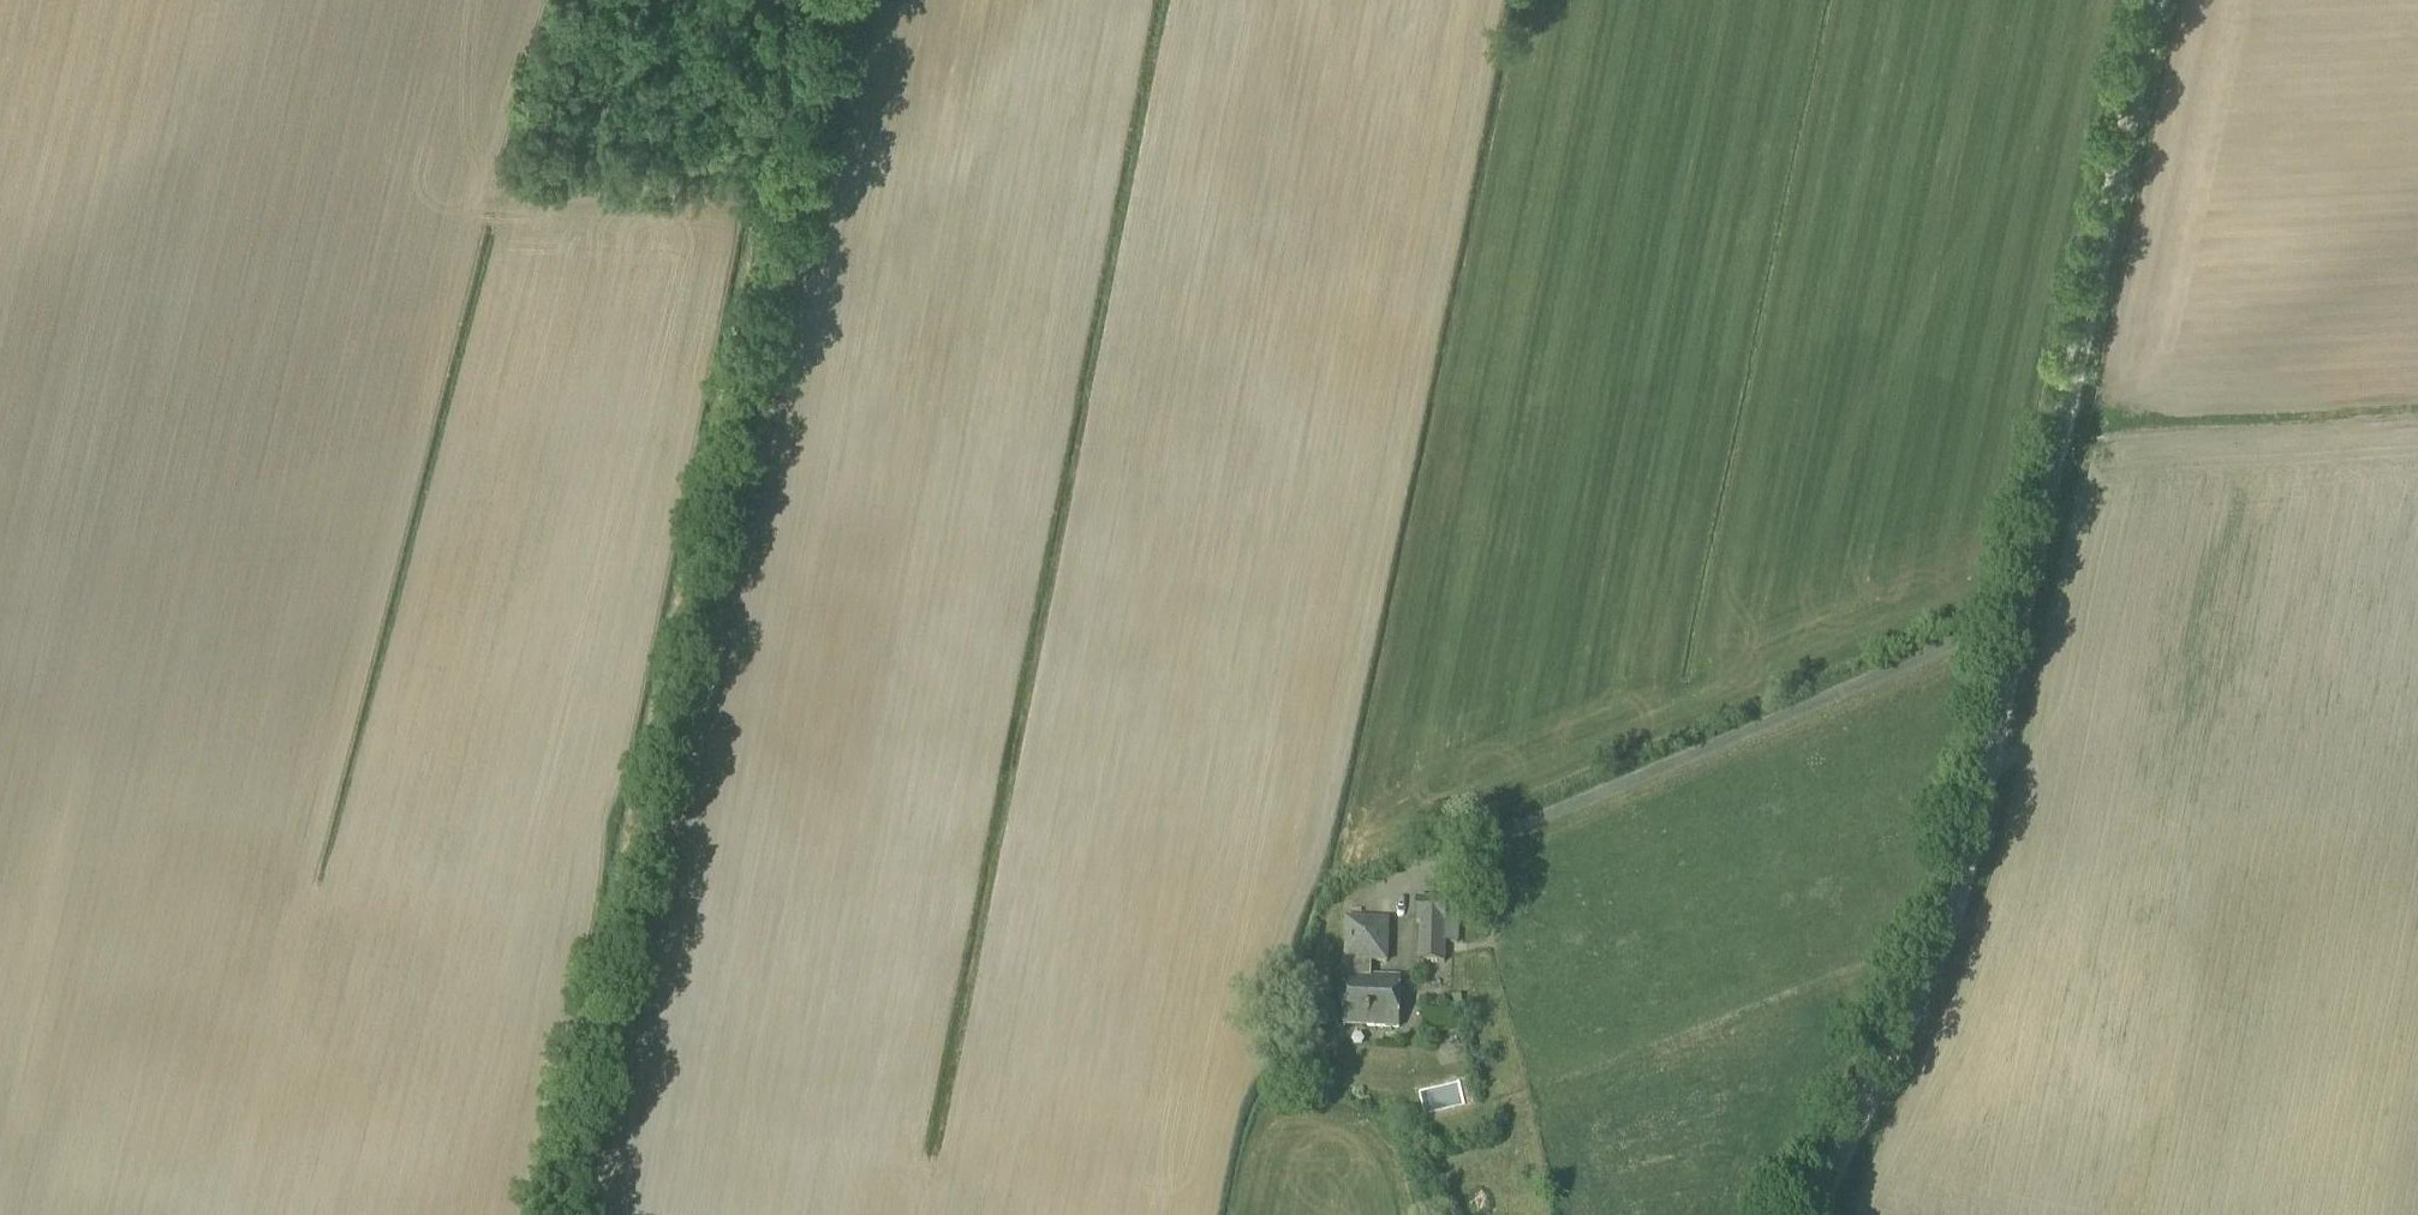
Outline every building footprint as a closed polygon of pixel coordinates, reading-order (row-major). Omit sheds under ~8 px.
[(1417,923),(1421,923),(1445,924),(1446,924),(1446,900),(1446,899),(1417,898),(1417,923)] [(1343,1026),(1398,1027),(1399,977),(1370,977),(1371,961),(1386,961),(1387,921),(1347,920),(1346,961),(1345,961),(1345,978),(1344,978),(1343,1026)] [(1444,963),(1445,924),(1421,923),(1420,962),(1444,963)]
